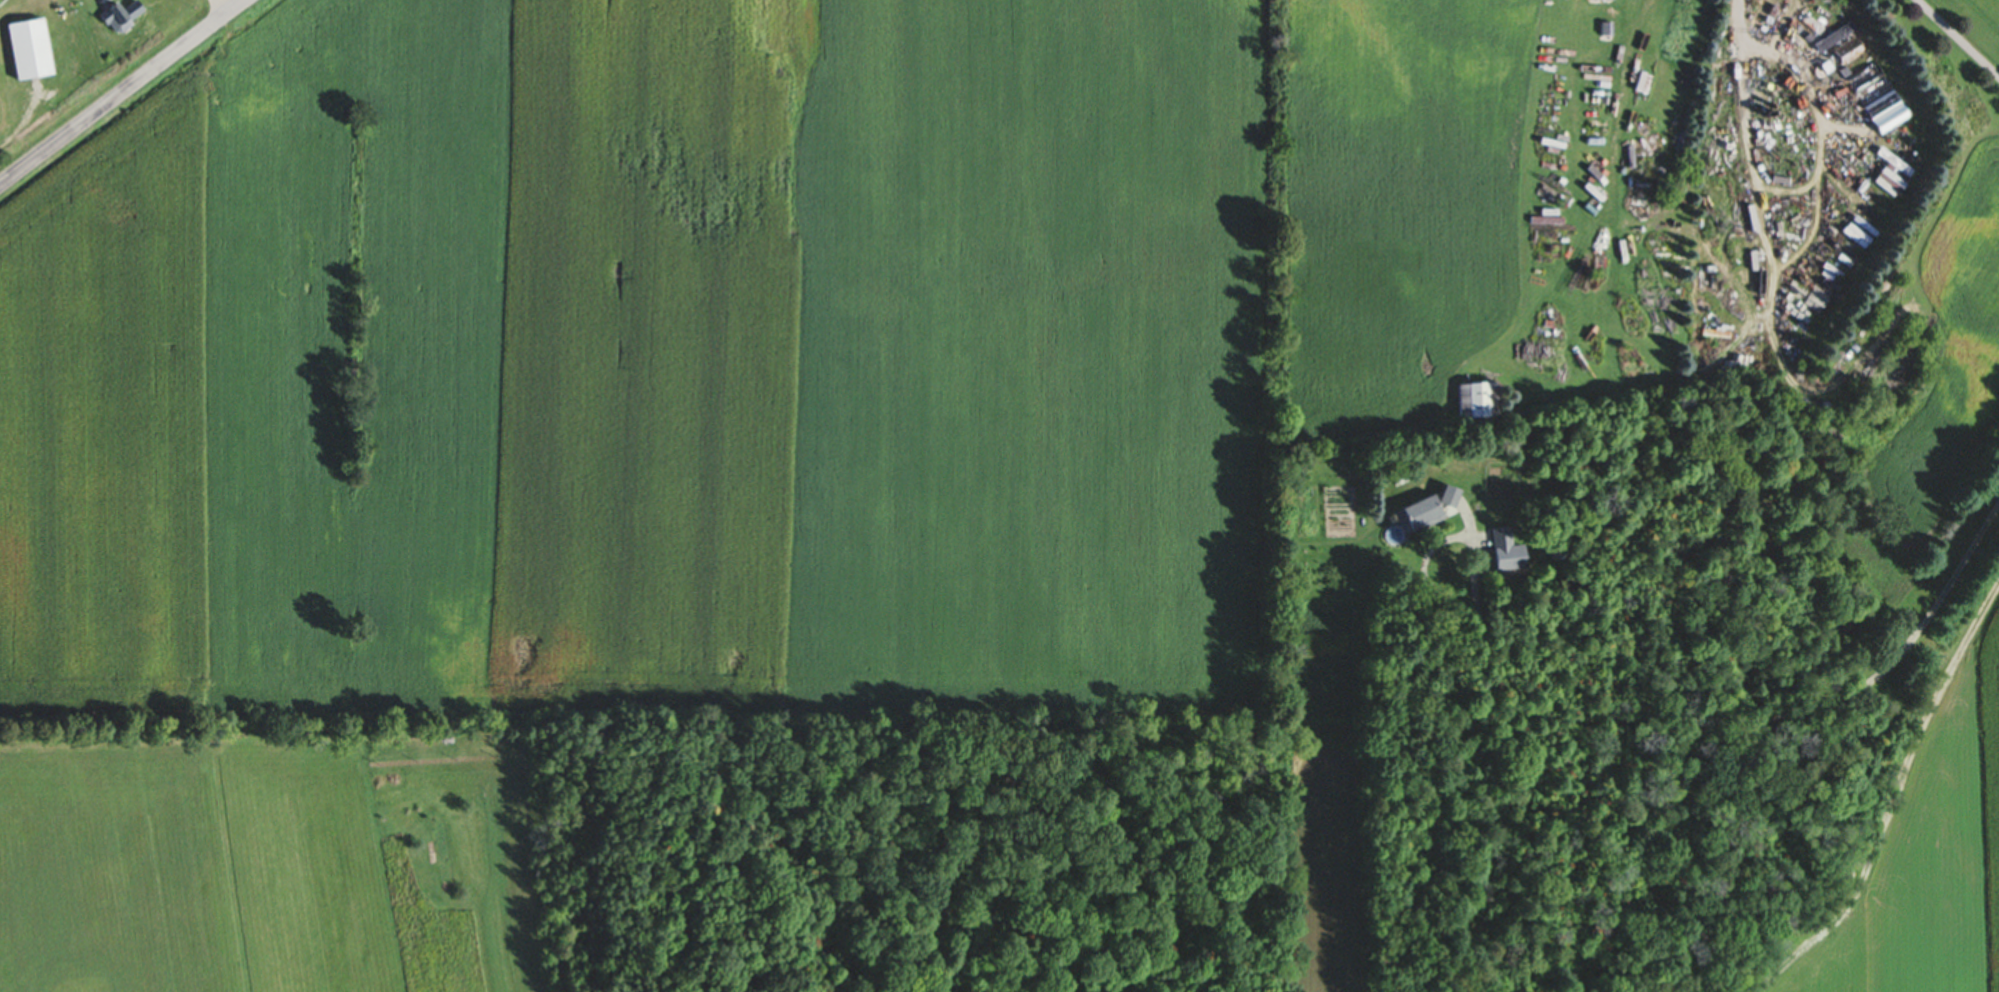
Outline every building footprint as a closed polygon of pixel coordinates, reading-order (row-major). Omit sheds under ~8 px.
[(140,13),(131,0),(115,12),(110,5),(94,17),(108,36),(140,13)] [(38,21),(1,26),(9,83),(46,78),(38,21)] [(1816,43),(1821,55),(1860,36),(1854,25),(1816,43)] [(1871,118),(1880,137),(1910,122),(1901,103),(1871,118)] [(1456,420),(1495,418),(1493,382),(1455,384),(1456,420)] [(1459,507),(1453,488),(1438,492),(1438,494),(1397,506),(1405,533),(1443,521),(1440,512),(1459,507)]
